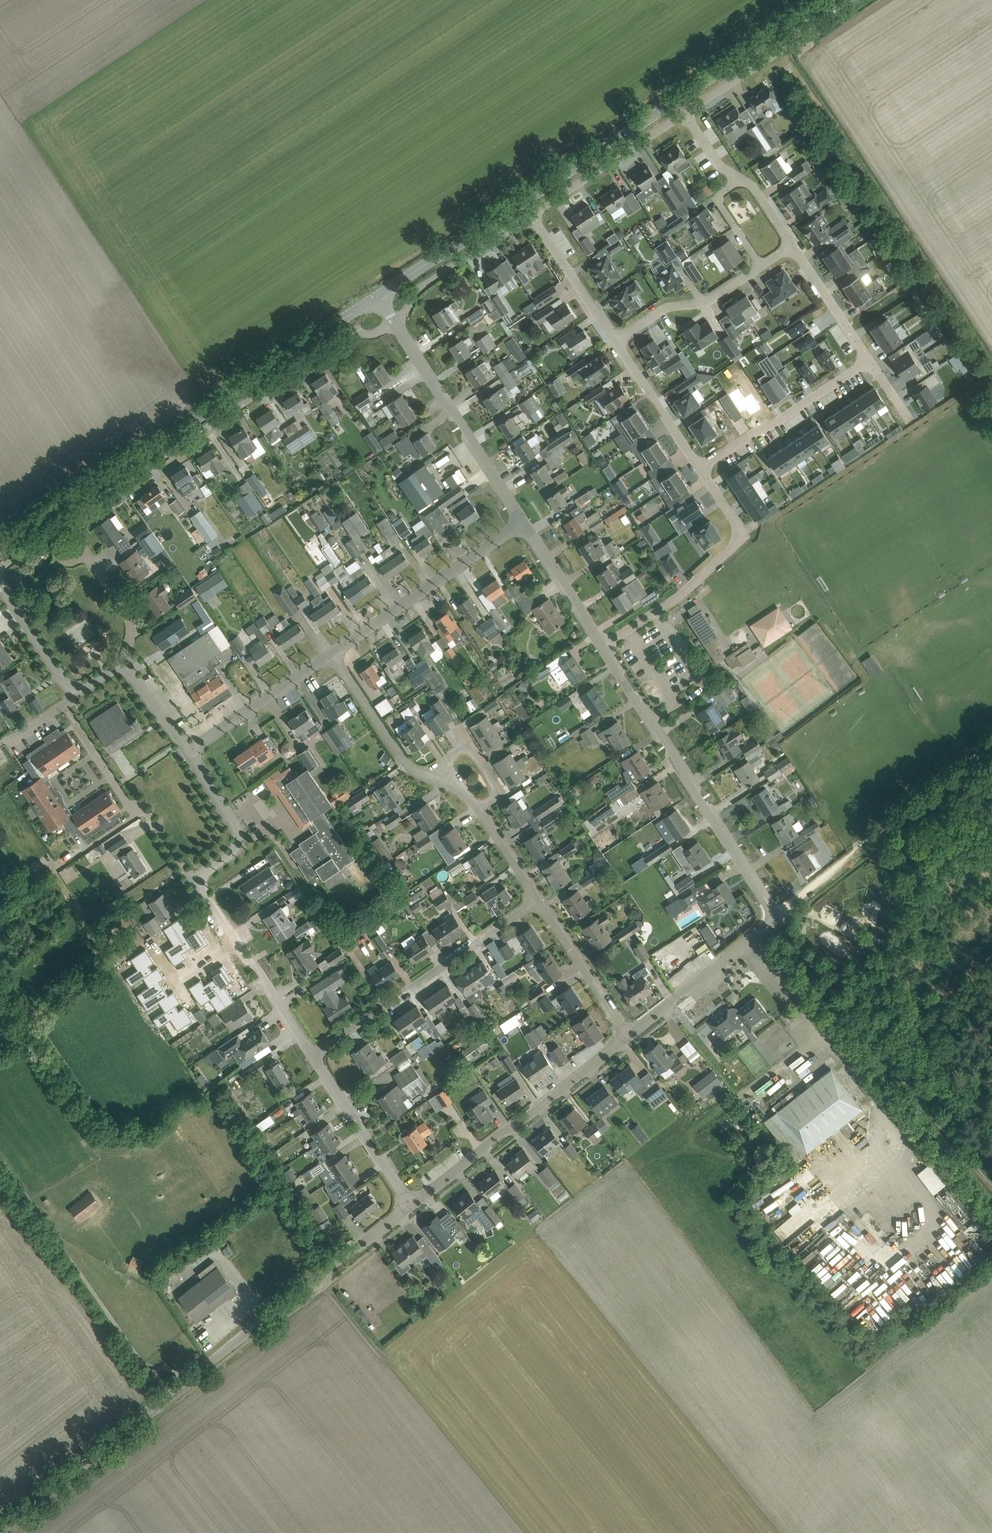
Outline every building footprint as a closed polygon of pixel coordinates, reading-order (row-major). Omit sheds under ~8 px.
[(758,112),(770,105),(771,106),(775,112),(781,108),(778,102),(775,97),(777,96),(773,90),(771,91),(768,87),(750,99),(758,112)] [(730,143),(738,137),(733,130),(739,126),(740,128),(747,123),(737,107),(717,120),(726,133),(724,134),(730,143)] [(756,123),(775,151),(784,145),(766,117),(747,129),(756,123)] [(747,129),(766,158),(775,151),(756,123),(747,129)] [(661,157),(670,171),(674,168),(678,173),(691,164),(687,158),(686,159),(678,146),(661,157)] [(776,157),(762,167),(773,184),(779,180),(780,182),(791,175),(795,181),(807,172),(802,164),(792,170),(787,163),(786,164),(780,155),(776,157)] [(662,187),(654,174),(648,166),(634,175),(643,190),(651,185),(656,191),(662,187)] [(672,187),(688,211),(697,205),(678,177),(669,183),(672,187)] [(702,187),(707,195),(713,192),(708,184),(702,187)] [(601,197),(611,213),(622,205),(629,214),(640,206),(631,192),(625,196),(619,187),(614,191),(613,189),(601,197)] [(688,211),(672,187),(662,193),(679,217),(688,211)] [(789,203),(796,214),(809,205),(809,204),(815,200),(820,208),(833,199),(827,189),(817,195),(815,192),(805,199),(797,187),(782,197),(787,205),(789,203)] [(844,194),(838,198),(844,208),(851,203),(844,194)] [(598,218),(595,213),(589,205),(572,216),(584,234),(589,230),(586,226),(598,218)] [(700,228),(706,237),(717,230),(711,221),(714,219),(706,208),(689,219),(697,230),(700,228)] [(669,224),(676,219),(671,212),(664,216),(669,224)] [(667,225),(672,232),(686,223),(681,216),(676,219),(669,224),(667,225)] [(809,237),(810,236),(816,245),(829,236),(816,217),(803,226),(804,227),(802,227),(809,237)] [(846,223),(832,233),(837,240),(840,237),(848,232),(849,232),(851,230),(846,223)] [(848,232),(840,237),(844,242),(852,236),(849,232),(848,232)] [(596,249),(587,236),(579,241),(588,254),(596,249)] [(606,248),(610,255),(624,246),(619,239),(606,248)] [(714,250),(727,269),(743,259),(730,240),(714,250)] [(670,260),(677,255),(676,255),(666,241),(656,248),(668,266),(655,275),(666,291),(674,286),(676,290),(684,285),(682,281),(684,280),(670,260)] [(518,266),(522,271),(533,263),(538,270),(544,265),(540,260),(542,259),(531,243),(524,248),(525,250),(513,257),(518,266)] [(823,256),(830,266),(848,254),(841,244),(823,256)] [(848,254),(830,266),(836,276),(847,269),(850,274),(854,271),(861,267),(856,259),(853,261),(848,254)] [(590,267),(604,288),(621,276),(607,256),(590,267)] [(685,267),(695,283),(704,278),(693,261),(685,267)] [(485,278),(489,285),(494,291),(506,284),(510,290),(517,286),(502,262),(500,264),(498,263),(495,265),(495,267),(487,273),(488,275),(485,278)] [(858,276),(843,286),(850,296),(866,285),(861,278),(865,275),(871,269),(868,263),(862,267),(861,267),(854,271),(858,276)] [(772,290),(765,295),(772,306),(787,296),(785,293),(795,286),(784,270),(767,281),(772,290)] [(610,298),(623,317),(640,306),(633,296),(641,290),(636,282),(628,288),(627,287),(610,298)] [(534,299),(539,307),(560,294),(554,285),(546,291),(534,299)] [(866,285),(850,296),(856,306),(871,296),(874,301),(888,292),(884,287),(875,290),(871,292),(866,285)] [(502,316),(509,311),(497,293),(490,298),(502,316)] [(747,295),(736,302),(751,323),(755,321),(751,315),(757,310),(747,295)] [(451,312),(460,307),(455,300),(434,314),(440,323),(438,324),(442,331),(457,321),(451,312)] [(751,323),(736,302),(726,308),(737,324),(743,320),(747,326),(751,323)] [(535,315),(540,322),(543,321),(550,332),(557,327),(558,329),(565,325),(564,324),(575,317),(566,304),(555,311),(551,304),(535,315)] [(467,317),(471,324),(486,314),(482,308),(467,317)] [(504,320),(501,316),(494,321),(497,324),(500,322),(504,320)] [(887,318),(871,329),(878,340),(895,329),(887,318)] [(789,329),(788,330),(789,329),(793,336),(792,336),(806,327),(807,327),(806,327),(802,321),(802,320),(789,329)] [(700,326),(698,323),(697,322),(683,331),(688,338),(686,339),(694,351),(701,346),(702,347),(718,336),(708,321),(700,326)] [(729,334),(732,339),(740,333),(733,323),(725,328),(729,334)] [(895,329),(878,340),(885,351),(902,340),(895,329)] [(585,348),(593,343),(584,330),(574,336),(570,331),(562,336),(559,339),(565,348),(572,358),(578,354),(578,355),(586,349),(585,348)] [(477,340),(485,353),(497,345),(489,333),(477,340)] [(721,340),(732,357),(740,351),(732,339),(729,334),(721,340)] [(798,344),(798,345),(799,344),(803,350),(802,351),(816,342),(817,342),(816,342),(812,336),(812,335),(798,344)] [(451,347),(459,360),(471,353),(467,347),(474,343),(469,336),(462,341),(462,340),(451,347)] [(901,355),(892,361),(899,371),(918,358),(914,351),(921,346),(916,338),(898,350),(901,355)] [(654,340),(641,348),(647,356),(645,357),(647,360),(651,367),(652,366),(657,374),(665,369),(668,374),(684,363),(684,362),(682,360),(678,353),(667,359),(661,350),(654,340)] [(526,357),(520,347),(512,352),(519,362),(526,357)] [(819,354),(818,355),(819,355),(828,369),(828,368),(834,364),(834,365),(835,364),(825,350),(825,351),(819,355),(819,354)] [(577,362),(567,369),(573,378),(583,372),(586,377),(584,378),(583,380),(583,382),(584,385),(587,386),(589,385),(591,384),(592,385),(602,378),(601,376),(611,370),(600,354),(588,363),(581,367),(577,362)] [(775,354),(769,357),(775,367),(782,363),(776,355),(775,354)] [(964,365),(957,355),(950,359),(957,370),(960,368),(964,365)] [(767,357),(759,362),(770,380),(762,385),(774,403),(786,395),(783,390),(787,387),(788,387),(768,356),(767,357)] [(918,358),(899,371),(905,381),(914,375),(918,380),(936,368),(936,367),(933,363),(930,359),(929,360),(923,364),(918,358)] [(493,366),(501,378),(510,373),(510,372),(509,370),(502,360),(493,366)] [(505,365),(509,370),(516,365),(513,360),(505,365)] [(467,372),(476,385),(486,378),(482,372),(488,368),(484,361),(467,372)] [(367,372),(372,379),(366,383),(371,390),(391,377),(390,375),(389,376),(387,374),(388,373),(382,363),(377,366),(376,366),(374,367),(375,368),(367,372)] [(799,367),(800,368),(808,381),(809,381),(808,381),(815,377),(806,363),(805,363),(806,364),(800,368),(799,367)] [(786,367),(780,371),(785,378),(790,374),(786,367)] [(510,373),(501,378),(509,389),(518,383),(510,372),(510,373)] [(675,388),(674,388),(678,395),(680,394),(682,397),(675,401),(680,407),(678,408),(682,414),(683,413),(684,414),(700,404),(689,388),(701,380),(704,383),(717,375),(697,372),(674,387),(675,388)] [(935,372),(912,387),(914,390),(915,393),(913,394),(924,409),(926,407),(928,408),(935,404),(934,402),(937,400),(929,389),(941,382),(935,372)] [(326,374),(313,382),(319,393),(324,401),(338,391),(333,383),(333,384),(326,374)] [(558,377),(548,383),(554,393),(564,386),(558,377)] [(585,397),(589,403),(599,396),(610,412),(623,403),(622,401),(629,397),(620,384),(608,393),(603,385),(585,397)] [(512,399),(503,387),(496,392),(496,391),(485,399),(493,413),(505,405),(504,404),(512,399)] [(874,387),(865,393),(877,409),(885,404),(886,403),(874,387)] [(302,406),(307,413),(312,409),(307,402),(305,403),(298,392),(284,401),(292,413),(302,406)] [(368,402),(371,399),(367,392),(354,400),(360,409),(369,403),(368,402)] [(865,393),(857,398),(870,417),(870,416),(869,414),(877,409),(865,393)] [(396,414),(409,406),(402,395),(389,403),(396,414)] [(541,407),(533,395),(521,403),(529,415),(541,407)] [(857,398),(849,403),(862,422),(870,417),(857,398)] [(326,401),(319,405),(333,425),(340,421),(326,401)] [(733,401),(725,406),(735,421),(743,416),(733,401)] [(360,409),(371,426),(376,422),(371,414),(374,412),(369,403),(360,409)] [(849,403),(841,409),(853,425),(860,420),(861,422),(862,422),(849,403)] [(396,414),(397,416),(394,418),(398,425),(401,423),(403,425),(416,417),(409,406),(396,414)] [(691,424),(690,425),(698,436),(696,437),(700,443),(701,442),(702,443),(704,442),(705,444),(710,440),(709,439),(717,433),(705,415),(707,413),(704,408),(692,417),(695,422),(691,424)] [(841,409),(833,414),(845,431),(853,425),(841,409)] [(279,421),(277,418),(271,410),(258,419),(267,433),(264,434),(270,443),(283,435),(276,423),(279,421)] [(615,424),(621,433),(643,419),(637,410),(615,424)] [(562,411),(555,414),(560,425),(567,422),(562,411)] [(501,424),(509,437),(526,426),(518,414),(511,418),(510,417),(501,424)] [(833,414),(825,420),(836,437),(845,431),(833,414)] [(893,418),(879,427),(884,435),(898,425),(893,418)] [(621,433),(631,448),(645,439),(641,433),(649,428),(643,419),(621,433)] [(296,432),(305,445),(317,438),(307,424),(296,432)] [(818,424),(809,430),(823,451),(832,445),(818,424)] [(230,437),(243,456),(257,447),(244,428),(230,437)] [(809,430),(801,435),(812,452),(820,447),(822,451),(823,451),(809,430)] [(380,440),(386,449),(393,444),(391,441),(399,437),(395,431),(380,440)] [(284,439),(293,453),(305,445),(296,432),(284,439)] [(573,438),(569,432),(551,444),(551,443),(542,449),(540,450),(545,457),(562,446),(573,438)] [(587,444),(594,440),(590,432),(582,436),(587,444)] [(407,445),(403,438),(396,443),(404,456),(412,451),(417,459),(435,447),(435,446),(434,447),(428,439),(430,438),(427,433),(407,445)] [(801,435),(793,441),(804,457),(812,452),(801,435)] [(384,449),(376,437),(368,442),(376,454),(384,449)] [(528,441),(527,440),(516,447),(524,460),(540,450),(542,449),(535,437),(528,441)] [(861,438),(853,443),(857,450),(862,446),(865,444),(861,438)] [(637,454),(643,462),(648,459),(663,449),(657,440),(649,445),(645,439),(631,448),(635,455),(637,454)] [(793,441),(785,446),(796,463),(804,457),(793,441)] [(545,457),(548,462),(532,472),(541,485),(552,478),(547,470),(551,468),(562,461),(558,454),(564,450),(562,446),(545,457)] [(785,446),(777,451),(791,472),(789,468),(796,463),(785,446)] [(213,449),(198,458),(201,463),(198,465),(202,471),(210,466),(215,473),(227,465),(223,458),(220,459),(213,449)] [(648,471),(653,477),(655,476),(655,475),(665,469),(661,463),(669,458),(663,449),(648,459),(653,467),(648,471)] [(584,450),(577,454),(583,465),(590,461),(584,450)] [(777,451),(768,457),(779,474),(782,478),(791,472),(777,451)] [(755,474),(749,478),(742,468),(749,464),(745,458),(733,466),(737,471),(727,477),(734,488),(755,474)] [(412,473),(399,482),(400,482),(419,510),(438,497),(429,483),(435,478),(426,464),(419,468),(412,473)] [(603,468),(606,473),(612,469),(609,465),(603,468)] [(186,466),(173,475),(179,485),(177,486),(183,496),(196,487),(202,483),(196,474),(193,476),(186,466)] [(662,480),(667,489),(683,479),(677,470),(669,475),(665,469),(655,475),(655,476),(659,482),(662,480)] [(555,477),(559,483),(570,476),(565,470),(555,477)] [(755,474),(734,488),(741,498),(756,489),(752,483),(759,479),(755,474)] [(774,477),(767,481),(768,481),(762,484),(765,490),(772,487),(773,489),(779,486),(774,477)] [(612,484),(616,491),(625,485),(620,478),(612,484)] [(667,489),(673,497),(666,501),(671,508),(685,499),(681,493),(688,488),(683,479),(667,489)] [(206,495),(208,495),(213,492),(207,483),(201,487),(206,495)] [(262,484),(255,489),(261,499),(269,493),(262,484)] [(169,499),(164,493),(158,485),(142,496),(143,497),(138,500),(148,514),(169,499)] [(559,489),(548,496),(556,510),(567,503),(563,496),(569,492),(566,487),(560,491),(559,489)] [(321,494),(329,505),(338,499),(330,488),(321,494)] [(574,499),(579,506),(580,505),(595,495),(591,489),(574,499)] [(756,489),(741,498),(748,508),(762,499),(756,489)] [(251,490),(237,500),(249,517),(263,507),(251,490)] [(123,492),(110,500),(115,507),(128,498),(123,492)] [(448,493),(419,513),(433,534),(450,522),(441,508),(453,500),(448,493)] [(463,498),(450,507),(458,519),(462,517),(465,522),(473,516),(474,518),(479,514),(472,503),(471,503),(465,494),(462,496),(463,498)] [(180,514),(183,518),(188,514),(177,499),(170,504),(178,515),(180,514)] [(666,512),(672,521),(681,515),(685,523),(704,510),(703,509),(704,508),(701,503),(700,504),(696,499),(688,505),(685,499),(671,508),(666,512)] [(769,509),(762,499),(748,508),(755,519),(763,514),(769,509)] [(776,504),(769,509),(763,514),(766,519),(780,510),(776,504)] [(571,511),(574,516),(565,523),(569,530),(568,530),(568,532),(570,536),(572,536),(573,535),(574,536),(583,530),(590,525),(594,530),(604,523),(597,511),(587,518),(582,511),(584,510),(580,505),(579,506),(571,511)] [(286,515),(290,521),(304,512),(301,506),(286,515)] [(604,519),(607,523),(628,510),(625,506),(604,519)] [(331,507),(323,512),(331,524),(339,519),(331,507)] [(317,509),(310,514),(320,529),(327,525),(317,509)] [(343,521),(354,538),(367,529),(357,512),(343,521)] [(433,534),(419,513),(426,524),(415,531),(418,535),(411,540),(415,546),(421,554),(433,546),(428,537),(433,534)] [(97,527),(104,536),(103,537),(109,545),(123,536),(118,530),(124,526),(116,514),(110,519),(109,517),(106,519),(105,517),(97,522),(99,525),(96,527),(97,527)] [(208,542),(218,535),(207,518),(200,523),(194,514),(190,517),(208,542)] [(401,539),(387,517),(377,523),(392,545),(401,539)] [(392,523),(402,538),(412,531),(402,517),(392,523)] [(721,537),(710,520),(699,528),(696,523),(688,528),(692,533),(694,532),(705,548),(711,543),(712,545),(720,540),(719,538),(721,537)] [(134,532),(139,539),(152,530),(146,523),(134,532)] [(641,529),(645,535),(654,529),(650,523),(641,529)] [(139,540),(152,557),(164,548),(152,530),(139,539),(140,540),(139,540)] [(601,542),(598,538),(596,535),(583,543),(584,544),(580,547),(589,560),(598,554),(599,555),(607,550),(611,556),(620,550),(613,540),(604,545),(602,542),(601,542)] [(360,553),(351,539),(346,543),(355,556),(360,553)] [(322,550),(337,571),(345,565),(330,544),(322,550)] [(390,546),(385,550),(398,570),(409,562),(403,552),(397,556),(390,546)] [(385,550),(380,553),(383,558),(378,562),(388,577),(398,570),(385,550)] [(126,569),(127,569),(135,581),(134,581),(135,581),(147,573),(146,573),(152,569),(144,558),(142,559),(137,552),(121,563),(126,569)] [(660,558),(671,576),(681,570),(670,552),(660,558)] [(357,560),(346,567),(351,573),(364,593),(375,586),(357,560)] [(516,575),(519,579),(532,571),(525,560),(512,569),(513,570),(508,573),(511,579),(516,575)] [(621,574),(613,561),(606,565),(608,568),(598,574),(607,588),(623,577),(626,582),(636,576),(630,568),(621,574)] [(321,569),(332,584),(339,579),(328,564),(321,569)] [(196,586),(205,599),(228,584),(220,571),(211,576),(210,575),(205,578),(206,580),(196,586)] [(318,578),(316,580),(323,590),(332,584),(322,571),(316,575),(318,578)] [(351,573),(344,578),(347,583),(343,586),(353,600),(364,593),(351,573)] [(308,577),(303,580),(313,595),(318,592),(308,577)] [(621,588),(623,591),(613,598),(622,611),(641,599),(645,605),(659,596),(655,589),(648,594),(637,577),(621,588)] [(504,590),(502,587),(497,579),(483,588),(497,607),(510,598),(504,590)] [(144,596),(150,603),(151,603),(152,605),(152,606),(158,615),(169,606),(161,595),(167,590),(163,583),(157,587),(144,596)] [(286,589),(300,608),(309,602),(302,593),(299,596),(292,585),(286,589)] [(174,599),(180,609),(197,598),(191,588),(174,599)] [(526,590),(516,596),(519,601),(529,594),(526,590)] [(278,598),(290,615),(299,609),(287,592),(278,598)] [(320,594),(316,597),(329,617),(340,609),(330,595),(324,599),(320,594)] [(518,602),(522,607),(533,600),(530,594),(529,594),(519,601),(518,602)] [(329,617),(316,597),(311,600),(315,605),(313,606),(317,610),(311,614),(318,624),(329,617)] [(478,610),(475,606),(469,597),(459,605),(467,617),(468,617),(472,623),(479,618),(475,612),(478,610)] [(522,607),(525,614),(532,609),(547,632),(552,629),(553,630),(560,625),(559,624),(564,621),(549,598),(537,606),(533,600),(522,607)] [(687,619),(718,665),(721,664),(719,661),(725,657),(732,668),(738,664),(743,665),(756,656),(747,642),(726,656),(715,639),(719,637),(698,605),(696,604),(689,609),(693,615),(687,619)] [(778,606),(750,624),(764,646),(793,628),(778,606)] [(495,607),(489,611),(502,630),(508,626),(495,607)] [(441,627),(438,629),(447,642),(455,636),(459,641),(464,638),(460,631),(462,630),(454,618),(452,620),(447,613),(436,620),(441,627)] [(264,615),(256,621),(264,633),(272,627),(267,619),(264,615)] [(180,617),(154,635),(163,649),(189,631),(180,617)] [(480,625),(493,642),(504,634),(492,617),(480,625)] [(286,618),(281,621),(294,641),(305,633),(298,622),(293,626),(290,622),(289,622),(286,618)] [(209,619),(198,627),(202,632),(213,625),(209,619)] [(281,621),(277,624),(280,629),(279,629),(282,633),(276,637),(284,648),(294,641),(281,621)] [(255,631),(260,628),(255,622),(251,625),(255,631)] [(168,658),(200,705),(228,685),(215,666),(221,662),(216,655),(226,648),(213,628),(168,658)] [(423,629),(416,634),(415,632),(409,636),(410,638),(417,648),(422,656),(435,647),(423,629)] [(230,641),(237,653),(246,647),(238,636),(230,641)] [(273,655),(261,639),(254,644),(255,645),(250,648),(254,654),(248,658),(252,664),(258,659),(260,664),(273,655)] [(12,660),(11,657),(9,658),(4,650),(5,649),(1,642),(0,642),(0,668),(12,660)] [(459,657),(452,647),(446,651),(455,665),(457,663),(455,660),(459,657)] [(402,656),(396,648),(384,656),(389,664),(385,668),(393,679),(403,672),(399,667),(406,662),(402,656)] [(862,661),(873,678),(883,671),(872,655),(862,661)] [(547,666),(537,673),(541,680),(552,672),(556,669),(564,681),(570,677),(574,683),(578,680),(586,675),(581,667),(580,668),(572,656),(570,657),(561,663),(557,658),(559,656),(551,662),(546,665),(547,666)] [(427,660),(418,666),(424,676),(430,684),(436,694),(448,686),(436,669),(433,671),(427,660)] [(371,683),(375,689),(388,680),(383,674),(380,676),(372,665),(361,672),(369,684),(371,683)] [(408,672),(415,682),(424,676),(418,666),(408,672)] [(0,683),(8,695),(10,693),(15,700),(31,689),(27,682),(26,683),(18,672),(0,683)] [(415,682),(412,684),(418,692),(430,684),(424,676),(415,682)] [(479,703),(486,698),(477,684),(470,688),(479,703)] [(586,692),(581,695),(582,696),(589,707),(594,714),(599,711),(607,706),(607,705),(606,706),(599,696),(600,695),(594,686),(586,692)] [(737,698),(729,686),(716,695),(723,707),(737,698)] [(333,691),(322,698),(326,704),(322,707),(330,719),(347,708),(343,701),(341,703),(333,691)] [(568,695),(557,702),(562,709),(573,702),(572,701),(568,695)] [(16,708),(9,696),(0,702),(4,708),(1,709),(5,715),(16,708)] [(44,708),(37,697),(30,701),(37,712),(44,708)] [(387,697),(381,701),(388,711),(394,707),(387,697)] [(436,713),(425,720),(431,728),(432,727),(437,734),(450,726),(446,721),(452,717),(440,699),(431,705),(436,713)] [(485,707),(489,713),(501,706),(496,699),(485,707)] [(119,748),(144,730),(137,720),(138,719),(137,718),(131,721),(118,702),(90,721),(112,752),(113,751),(111,749),(117,745),(119,748)] [(699,712),(700,712),(708,725),(710,729),(724,720),(713,703),(699,712)] [(426,732),(415,714),(409,706),(400,712),(407,721),(411,727),(401,733),(413,750),(425,742),(421,736),(426,732)] [(303,730),(315,722),(306,709),(289,720),(303,741),(308,737),(303,730)] [(471,726),(479,738),(501,724),(498,719),(491,724),(487,716),(471,726)] [(339,721),(327,730),(333,739),(338,745),(349,737),(339,721)] [(574,736),(580,732),(589,726),(586,721),(571,731),(574,736)] [(599,733),(605,741),(610,738),(618,749),(631,740),(630,740),(629,740),(623,730),(623,729),(618,721),(599,733)] [(479,738),(486,750),(502,740),(496,731),(503,727),(501,724),(479,738)] [(579,740),(583,747),(597,738),(589,726),(580,732),(583,737),(579,740)] [(44,737),(46,741),(27,755),(29,759),(24,762),(36,780),(23,789),(51,831),(64,822),(73,835),(79,831),(84,840),(104,826),(107,830),(121,820),(116,813),(121,809),(112,796),(113,796),(110,792),(109,793),(108,790),(69,817),(42,777),(81,751),(79,749),(80,748),(78,744),(77,745),(68,732),(63,735),(58,728),(44,737)] [(717,740),(728,758),(741,750),(735,740),(742,735),(738,728),(731,733),(730,732),(717,740)] [(779,743),(780,743),(786,739),(780,731),(774,735),(775,736),(779,743)] [(746,755),(747,754),(759,746),(761,745),(757,738),(742,748),(746,755)] [(235,757),(243,768),(258,758),(261,764),(274,755),(263,739),(251,747),(250,747),(235,757)] [(321,762),(310,746),(299,754),(309,769),(321,762)] [(747,754),(751,760),(749,761),(736,769),(740,775),(741,775),(747,785),(749,784),(750,786),(754,783),(754,782),(760,778),(752,766),(761,761),(760,758),(764,755),(759,746),(747,754)] [(621,762),(626,769),(631,766),(638,777),(650,769),(638,751),(621,762)] [(495,763),(502,775),(525,761),(522,756),(516,761),(510,753),(495,763)] [(788,756),(765,771),(771,779),(776,776),(793,765),(794,764),(788,756)] [(502,775),(510,787),(526,777),(521,769),(527,764),(525,761),(502,775)] [(296,776),(290,766),(281,772),(279,770),(265,779),(273,792),(276,789),(291,812),(295,809),(307,826),(309,824),(309,825),(325,814),(323,811),(333,804),(308,768),(296,776)] [(375,791),(379,797),(383,795),(391,807),(404,798),(392,780),(375,791)] [(613,801),(619,797),(635,786),(631,780),(620,787),(619,784),(607,792),(613,801)] [(646,790),(652,799),(648,802),(653,810),(670,800),(658,782),(646,790)] [(619,797),(624,803),(640,793),(635,786),(619,797)] [(753,796),(758,803),(760,806),(765,815),(771,811),(774,817),(789,808),(785,802),(779,805),(767,787),(753,796)] [(330,798),(336,807),(349,798),(343,789),(339,792),(338,790),(332,794),(333,796),(330,798)] [(352,798),(357,806),(369,797),(364,789),(352,798)] [(552,809),(563,802),(558,795),(546,802),(534,810),(539,817),(552,809)] [(503,808),(515,826),(532,815),(528,808),(524,811),(516,799),(503,808)] [(413,812),(425,830),(439,820),(434,813),(434,814),(432,811),(433,811),(427,802),(413,812)] [(611,804),(590,818),(594,825),(600,821),(599,819),(606,814),(608,816),(615,811),(611,804)] [(663,819),(676,839),(690,829),(684,820),(682,821),(675,811),(677,810),(676,810),(663,819)] [(385,820),(389,826),(402,818),(397,812),(385,820)] [(773,823),(780,834),(779,835),(784,843),(792,838),(796,844),(816,831),(812,824),(803,830),(803,831),(799,834),(791,822),(795,820),(790,812),(773,823)] [(553,813),(541,821),(546,827),(546,828),(558,820),(553,813)] [(319,872),(329,887),(346,876),(340,868),(355,859),(325,814),(309,825),(315,833),(299,843),(301,845),(290,852),(309,879),(319,872)] [(440,836),(441,837),(436,841),(441,849),(443,850),(444,850),(447,850),(449,850),(452,855),(466,845),(460,835),(459,836),(457,834),(458,833),(454,827),(440,836)] [(538,833),(525,841),(530,848),(531,848),(532,850),(537,858),(550,849),(543,838),(539,832),(538,833)] [(416,842),(422,850),(433,843),(428,834),(416,842)] [(373,841),(386,861),(394,856),(380,836),(373,841)] [(119,850),(135,875),(146,868),(133,848),(131,849),(128,844),(129,844),(125,838),(110,847),(114,854),(119,850)] [(801,847),(792,852),(796,857),(793,858),(804,874),(815,867),(820,864),(814,855),(810,858),(807,854),(812,850),(814,852),(820,848),(813,838),(801,847)] [(561,850),(565,856),(577,848),(573,842),(561,850)] [(645,858),(650,865),(673,849),(668,842),(645,858)] [(685,851),(678,856),(682,863),(683,862),(690,872),(708,860),(701,849),(702,848),(698,842),(685,851)] [(102,843),(96,845),(99,854),(105,852),(102,843)] [(266,855),(272,864),(281,858),(275,849),(266,855)] [(469,859),(481,877),(494,869),(488,861),(487,861),(485,859),(486,858),(482,851),(469,859)] [(602,852),(601,852),(593,852),(594,858),(602,858),(606,862),(608,861),(602,852)] [(446,866),(450,873),(463,865),(458,857),(456,859),(447,865),(446,866)] [(544,869),(556,888),(570,879),(557,860),(544,869)] [(608,862),(600,868),(603,872),(611,867),(608,862)] [(242,884),(251,897),(278,879),(269,866),(256,874),(258,877),(252,881),(250,879),(242,884)] [(580,879),(585,887),(597,878),(592,871),(580,879)] [(676,884),(681,892),(695,882),(690,875),(676,884)] [(711,889),(703,895),(697,885),(678,897),(686,909),(700,900),(709,916),(718,910),(719,911),(724,912),(728,910),(729,905),(728,904),(729,904),(729,903),(735,899),(730,891),(729,892),(724,882),(711,889)] [(494,885),(483,892),(489,903),(497,915),(502,912),(503,911),(501,907),(510,902),(508,899),(512,896),(505,887),(499,891),(494,885)] [(287,894),(292,902),(305,894),(300,886),(287,894)] [(429,894),(439,909),(451,901),(440,886),(429,894)] [(464,897),(468,903),(469,905),(479,898),(474,890),(464,897)] [(564,899),(569,906),(570,905),(572,908),(571,910),(576,918),(590,909),(578,890),(564,899)] [(144,924),(151,936),(162,929),(159,924),(175,912),(163,894),(149,903),(157,915),(144,924)] [(265,918),(267,918),(276,931),(274,932),(280,940),(298,928),(294,921),(289,924),(279,909),(265,918)] [(464,930),(458,922),(452,913),(445,917),(448,921),(435,930),(444,944),(453,937),(453,936),(455,935),(456,935),(464,930)] [(583,928),(596,948),(611,938),(602,924),(610,919),(606,913),(591,923),(583,928)] [(314,920),(310,922),(313,926),(316,923),(322,919),(320,916),(314,920)] [(190,934),(180,918),(172,923),(188,948),(194,945),(197,950),(209,943),(199,928),(190,934)] [(313,926),(316,931),(326,925),(322,919),(316,923),(313,926)] [(617,933),(622,940),(640,928),(636,921),(617,933)] [(183,952),(188,948),(172,923),(164,928),(174,944),(165,950),(175,965),(187,957),(183,952)] [(543,944),(532,927),(519,935),(529,949),(530,952),(538,947),(543,944)] [(702,932),(711,946),(713,945),(715,949),(722,945),(719,941),(719,940),(718,941),(715,936),(715,937),(708,941),(703,932),(702,932)] [(379,934),(378,933),(372,938),(381,951),(388,947),(379,934)] [(423,934),(416,939),(412,934),(401,942),(406,949),(405,949),(414,962),(426,953),(427,955),(434,950),(423,934)] [(289,952),(298,964),(297,965),(303,974),(306,972),(306,973),(308,972),(308,971),(319,964),(310,951),(315,948),(309,939),(289,952)] [(494,940),(488,944),(493,952),(498,961),(499,963),(500,962),(506,958),(505,957),(499,948),(494,940)] [(514,953),(513,951),(508,943),(499,948),(505,957),(506,958),(514,953)] [(649,955),(644,946),(642,943),(634,947),(642,960),(649,955)] [(530,952),(529,949),(526,951),(526,958),(529,961),(542,952),(538,947),(530,952)] [(138,969),(126,977),(132,985),(144,978),(143,977),(153,971),(153,970),(149,965),(155,962),(146,948),(131,958),(138,969)] [(327,957),(332,964),(344,956),(339,949),(327,957)] [(525,963),(529,969),(546,958),(542,952),(529,961),(525,963)] [(529,969),(535,978),(536,979),(537,980),(538,980),(539,980),(540,980),(544,977),(548,982),(562,973),(560,970),(559,970),(557,968),(558,967),(550,955),(546,958),(529,969)] [(400,974),(394,966),(391,960),(378,969),(375,965),(369,969),(381,987),(395,978),(394,976),(396,975),(397,976),(400,974)] [(483,961),(469,970),(481,989),(495,980),(483,961)] [(215,977),(210,981),(226,1006),(234,1001),(224,985),(233,979),(223,964),(212,972),(215,977)] [(633,975),(636,980),(629,985),(624,977),(618,981),(633,1004),(653,990),(644,977),(650,972),(646,966),(633,975)] [(137,994),(143,1002),(164,988),(160,981),(165,977),(158,967),(153,970),(153,971),(143,977),(144,978),(149,986),(137,994)] [(311,988),(318,997),(321,995),(325,1000),(326,999),(332,1009),(328,1012),(333,1020),(352,1007),(345,996),(340,999),(333,988),(345,980),(338,970),(311,988)] [(481,989),(469,970),(456,979),(467,995),(480,987),(481,989)] [(504,983),(508,988),(513,983),(508,975),(501,979),(504,983)] [(219,1011),(226,1006),(210,981),(204,984),(201,979),(189,987),(199,1002),(208,996),(219,1011)] [(508,988),(504,983),(497,987),(505,1000),(512,995),(508,988)] [(447,985),(436,993),(445,1006),(456,998),(447,985)] [(529,996),(533,1001),(536,999),(545,993),(540,986),(528,994),(529,996)] [(558,995),(569,1012),(582,1003),(571,986),(558,995)] [(164,988),(143,1002),(148,1010),(160,1002),(165,1011),(166,1011),(175,1005),(176,1005),(181,1002),(174,991),(169,995),(164,988)] [(445,1006),(436,993),(425,1000),(434,1013),(445,1006)] [(546,994),(537,1000),(540,1004),(544,1010),(552,1004),(546,994)] [(709,1023),(724,1042),(743,1027),(754,1041),(758,1038),(752,1031),(770,1016),(755,997),(738,1010),(736,1008),(732,1007),(729,1009),(728,1008),(709,1023)] [(221,1010),(232,1027),(239,1022),(240,1025),(253,1016),(244,1003),(235,1009),(232,1004),(235,1002),(234,1001),(221,1010)] [(459,1008),(465,1017),(471,1013),(468,1008),(466,1004),(459,1008)] [(471,1013),(476,1020),(482,1016),(474,1004),(468,1008),(471,1013)] [(178,1030),(193,1020),(184,1007),(179,1010),(176,1005),(175,1005),(166,1011),(165,1011),(153,1019),(159,1027),(171,1019),(178,1030)] [(420,1023),(422,1025),(427,1022),(425,1019),(426,1019),(417,1006),(406,1013),(415,1026),(420,1023)] [(415,1026),(406,1013),(395,1021),(404,1034),(415,1026)] [(574,1024),(588,1044),(603,1034),(597,1026),(596,1027),(595,1025),(596,1024),(589,1014),(574,1024)] [(436,1024),(441,1033),(448,1029),(442,1020),(436,1024)] [(787,1058),(778,1047),(793,1036),(785,1026),(781,1030),(775,1023),(767,1030),(772,1036),(757,1048),(774,1069),(787,1058)] [(430,1028),(436,1037),(441,1033),(436,1024),(430,1028)] [(225,1058),(233,1053),(239,1062),(247,1057),(270,1042),(261,1028),(251,1035),(250,1033),(242,1039),(238,1034),(225,1042),(217,1047),(225,1058)] [(525,1035),(532,1047),(542,1040),(534,1028),(525,1035)] [(462,1049),(469,1060),(489,1046),(482,1036),(462,1049)] [(444,1044),(440,1037),(427,1045),(431,1052),(444,1044)] [(406,1045),(412,1054),(418,1049),(412,1041),(406,1045)] [(659,1042),(646,1052),(656,1065),(654,1067),(658,1073),(662,1070),(663,1072),(670,1066),(675,1072),(685,1064),(679,1056),(678,1057),(674,1051),(669,1056),(659,1042)] [(356,1050),(357,1051),(354,1052),(368,1073),(386,1061),(382,1054),(378,1057),(368,1043),(359,1049),(358,1049),(356,1050)] [(694,1044),(683,1050),(693,1066),(703,1060),(694,1044)] [(568,1059),(559,1045),(550,1051),(560,1064),(568,1059)] [(390,1057),(396,1064),(409,1056),(404,1048),(390,1057)] [(535,1057),(523,1065),(534,1082),(542,1076),(542,1075),(546,1072),(547,1073),(554,1068),(541,1050),(534,1055),(535,1057)] [(501,1060),(510,1073),(517,1068),(508,1055),(501,1060)] [(242,1073),(246,1079),(266,1066),(262,1060),(242,1073)] [(267,1069),(278,1086),(272,1089),(276,1094),(284,1089),(281,1084),(289,1079),(278,1062),(267,1069)] [(801,1082),(803,1080),(793,1064),(779,1072),(789,1089),(794,1086),(792,1083),(799,1079),(801,1082)] [(630,1065),(612,1079),(618,1087),(622,1093),(632,1085),(643,1098),(646,1095),(651,1101),(656,1097),(664,1090),(656,1080),(648,1087),(641,1078),(630,1065)] [(391,1111),(394,1116),(407,1107),(404,1102),(428,1086),(416,1068),(397,1081),(405,1092),(399,1096),(394,1088),(379,1097),(389,1112),(391,1111)] [(776,1110),(808,1151),(863,1108),(831,1068),(776,1110)] [(712,1072),(708,1076),(715,1084),(719,1080),(712,1072)] [(525,1091),(519,1083),(516,1078),(499,1090),(508,1103),(515,1098),(514,1097),(517,1095),(518,1096),(525,1091)] [(714,1088),(709,1082),(698,1090),(703,1096),(714,1088)] [(596,1092),(587,1099),(593,1106),(597,1111),(598,1110),(601,1113),(615,1102),(613,1099),(614,1098),(610,1093),(604,1085),(598,1090),(599,1091),(596,1093),(596,1092)] [(436,1095),(444,1106),(452,1100),(444,1089),(436,1095)] [(491,1101),(483,1089),(469,1098),(473,1104),(467,1108),(479,1126),(493,1116),(488,1109),(487,1110),(484,1106),(491,1101)] [(294,1111),(296,1115),(316,1102),(313,1097),(315,1096),(312,1091),(295,1102),(299,1108),(294,1111)] [(296,1115),(299,1119),(304,1115),(308,1121),(325,1110),(322,1106),(320,1107),(316,1102),(296,1115)] [(585,1123),(580,1117),(574,1109),(571,1111),(572,1112),(570,1113),(569,1113),(561,1119),(572,1133),(585,1123)] [(431,1131),(425,1122),(411,1131),(408,1130),(405,1129),(403,1130),(401,1131),(400,1133),(399,1136),(400,1138),(401,1140),(403,1142),(406,1142),(408,1141),(414,1150),(427,1142),(423,1137),(431,1131)] [(584,1131),(595,1145),(601,1140),(599,1137),(604,1133),(595,1122),(584,1131)] [(641,1142),(648,1135),(637,1122),(630,1128),(641,1142)] [(310,1143),(313,1147),(333,1133),(330,1128),(331,1127),(328,1123),(312,1133),(316,1139),(310,1143)] [(562,1142),(550,1127),(534,1140),(544,1154),(555,1145),(556,1146),(562,1142)] [(333,1133),(313,1147),(315,1150),(321,1147),(325,1152),(341,1142),(338,1137),(336,1138),(333,1133)] [(454,1142),(457,1146),(462,1143),(459,1138),(454,1142)] [(564,1147),(572,1158),(579,1153),(571,1142),(564,1147)] [(821,1175),(833,1166),(819,1146),(807,1155),(821,1175)] [(752,1159),(757,1165),(772,1153),(767,1147),(752,1159)] [(538,1166),(531,1158),(525,1150),(522,1153),(521,1151),(513,1157),(514,1159),(508,1163),(519,1178),(531,1168),(533,1170),(538,1166)] [(326,1169),(333,1179),(352,1165),(345,1155),(331,1164),(327,1158),(322,1162),(321,1161),(309,1170),(314,1177),(326,1169)] [(935,1158),(916,1172),(932,1194),(951,1180),(935,1158)] [(352,1165),(333,1179),(324,1184),(330,1193),(332,1191),(337,1201),(345,1196),(344,1195),(350,1191),(346,1186),(360,1176),(352,1165)] [(556,1179),(547,1167),(540,1173),(549,1185),(556,1179)] [(804,1186),(815,1178),(806,1168),(796,1176),(804,1186)] [(506,1183),(502,1178),(496,1170),(479,1183),(489,1196),(506,1183)] [(824,1173),(825,1174),(800,1195),(804,1199),(831,1178),(825,1171),(824,1173)] [(525,1194),(516,1182),(509,1187),(519,1200),(525,1194)] [(758,1211),(778,1198),(772,1189),(752,1202),(758,1211)] [(71,1208),(81,1220),(102,1204),(92,1191),(71,1208)] [(459,1201),(453,1205),(460,1213),(463,1218),(464,1218),(469,1224),(478,1217),(485,1226),(487,1229),(491,1227),(494,1224),(484,1210),(480,1205),(477,1202),(475,1199),(469,1191),(462,1196),(463,1198),(459,1201)] [(350,1207),(360,1220),(368,1214),(367,1213),(370,1211),(371,1212),(378,1206),(369,1193),(350,1207)] [(334,1206),(342,1218),(348,1213),(341,1202),(334,1206)] [(310,1211),(319,1224),(329,1218),(320,1204),(310,1211)] [(489,1206),(484,1210),(494,1224),(500,1219),(489,1206)] [(432,1219),(422,1226),(440,1250),(456,1237),(453,1234),(461,1227),(456,1221),(447,1228),(440,1218),(434,1222),(432,1219)] [(985,1229),(985,1228),(977,1219),(966,1228),(980,1246),(991,1237),(985,1229)] [(404,1242),(403,1243),(412,1254),(414,1257),(418,1261),(424,1256),(427,1254),(427,1255),(436,1266),(442,1260),(434,1250),(433,1249),(429,1244),(424,1248),(417,1240),(413,1235),(412,1236),(409,1238),(407,1238),(405,1239),(404,1242)] [(403,1243),(393,1251),(403,1264),(398,1269),(402,1274),(412,1267),(408,1262),(414,1257),(412,1254),(403,1243)] [(476,1246),(471,1250),(479,1259),(483,1255),(476,1246)] [(138,1267),(141,1260),(131,1256),(128,1263),(138,1267)] [(239,1292),(215,1261),(198,1273),(202,1278),(178,1296),(198,1320),(229,1296),(231,1298),(239,1292)] [(362,1319),(367,1315),(361,1308),(356,1311),(362,1319)]
